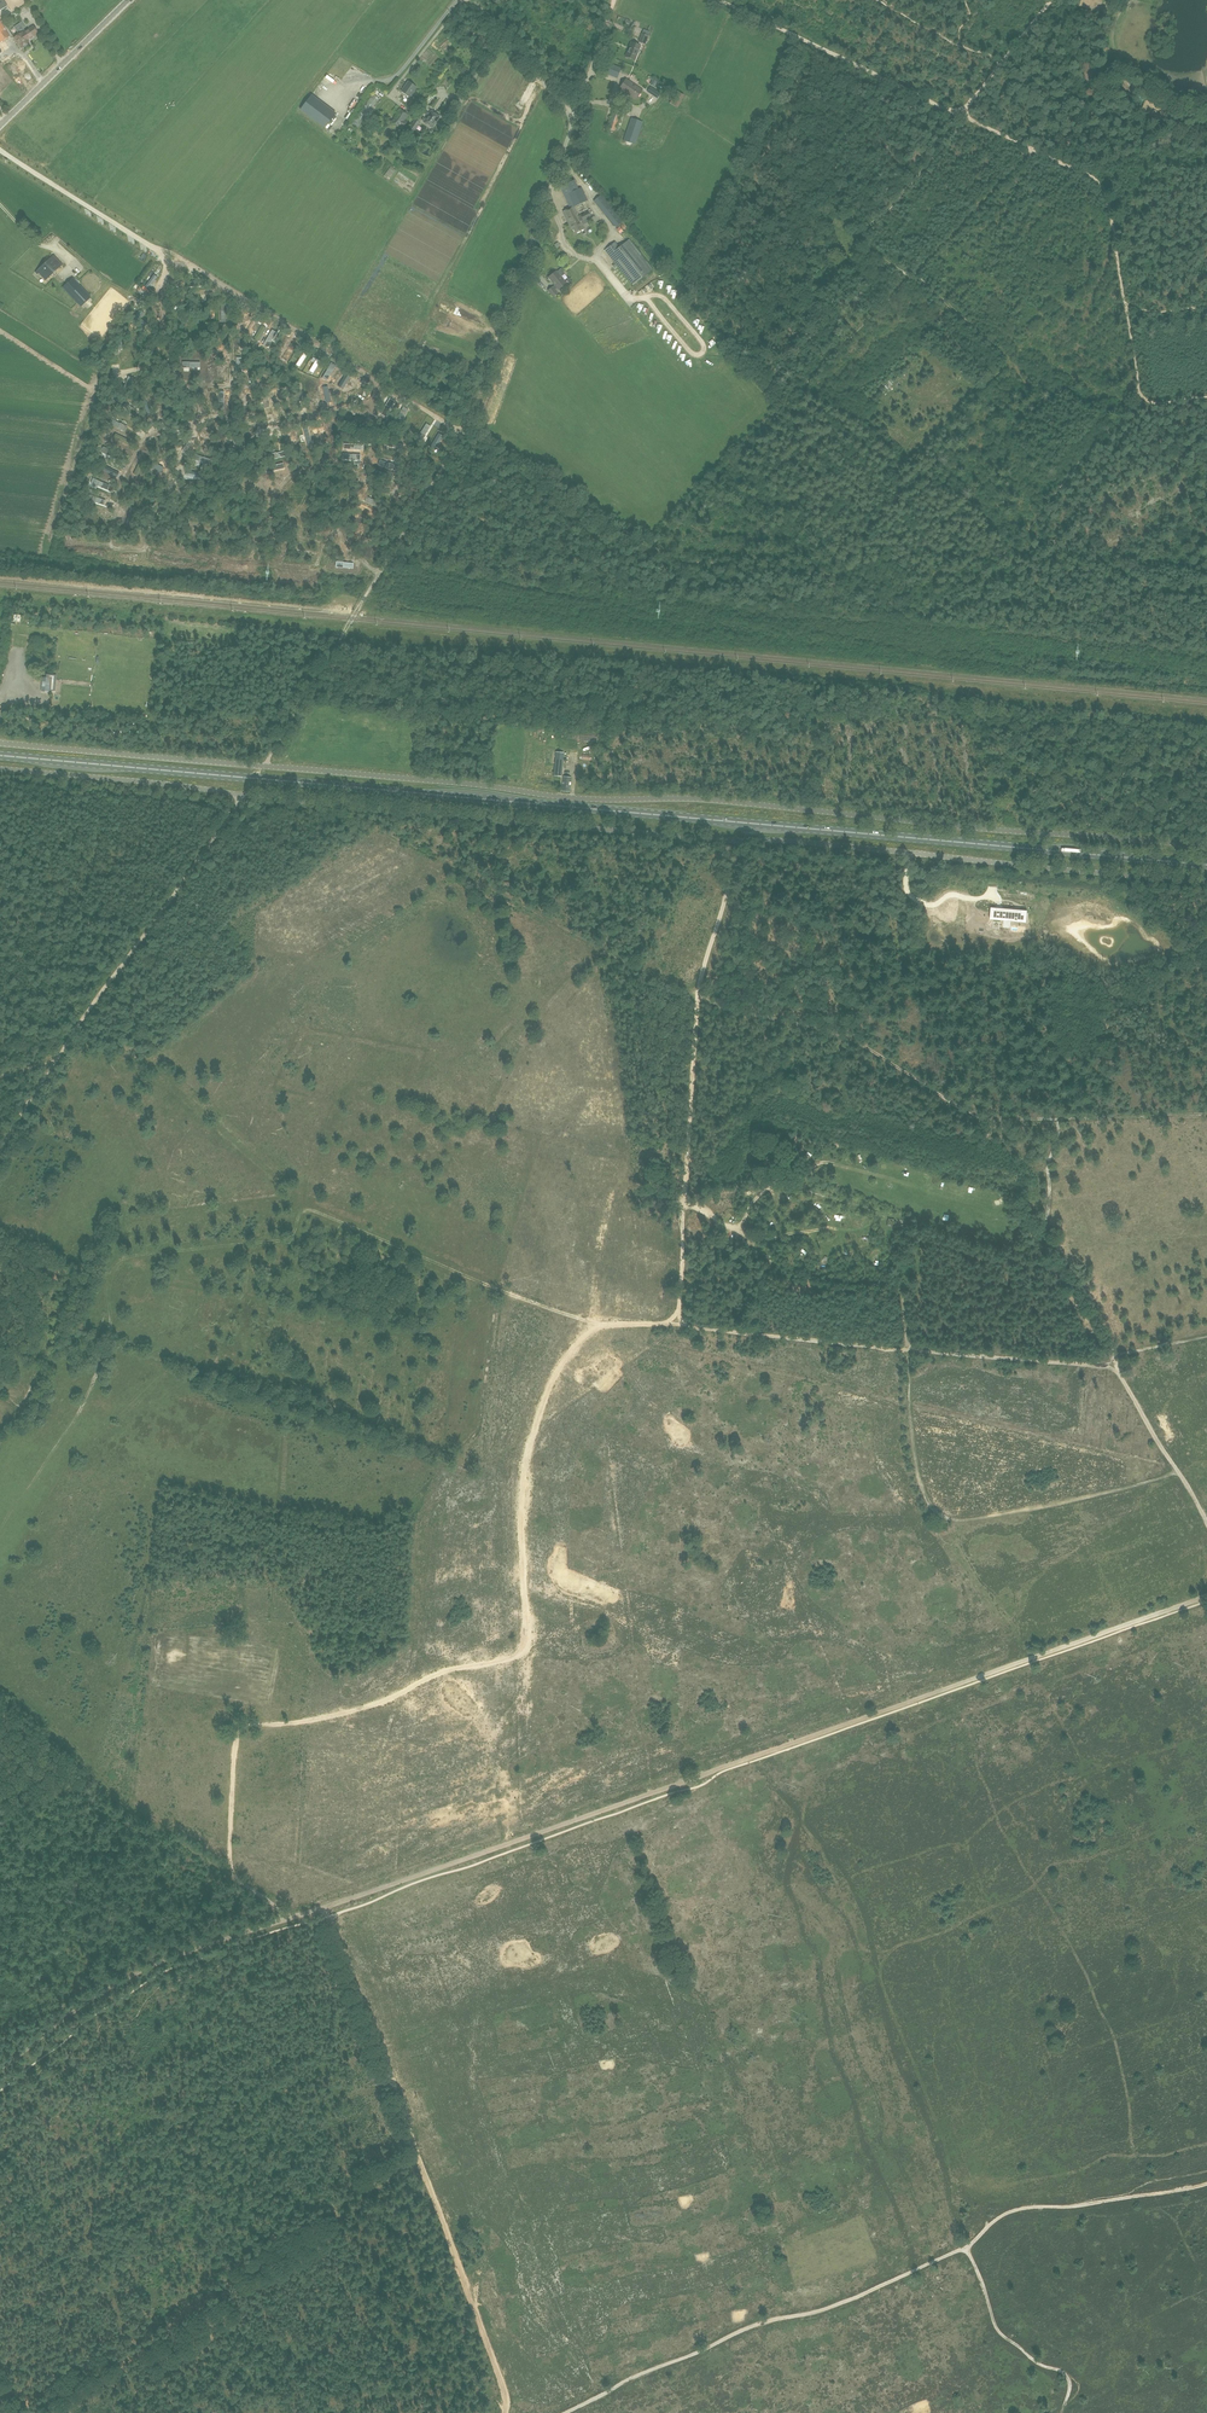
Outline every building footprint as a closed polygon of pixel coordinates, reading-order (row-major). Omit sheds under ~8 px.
[(1121,13),(1127,7),(1123,3),(1118,9),(1121,13)] [(10,37),(0,21),(0,42),(1,43),(10,37)] [(29,39),(31,39),(33,37),(33,36),(38,33),(34,26),(23,33),(22,32),(14,38),(21,48),(24,46),(25,46),(28,44),(28,43),(29,43),(27,40),(29,39)] [(644,44),(648,35),(642,33),(638,42),(644,44)] [(634,60),(640,45),(631,42),(625,56),(634,60)] [(1096,75),(1098,66),(1084,62),(1082,71),(1096,75)] [(617,78),(621,68),(610,63),(606,73),(617,78)] [(636,100),(643,90),(626,78),(619,89),(636,100)] [(409,97),(416,87),(409,81),(401,91),(409,97)] [(657,99),(661,93),(651,86),(646,92),(657,99)] [(678,107),(684,95),(676,91),(669,103),(678,107)] [(358,127),(379,98),(373,94),(352,123),(358,127)] [(301,109),(325,128),(335,113),(311,95),(301,109)] [(355,99),(349,102),(352,108),(358,105),(355,99)] [(403,128),(407,122),(405,120),(408,114),(400,109),(391,122),(400,128),(400,127),(403,128)] [(614,131),(621,111),(614,109),(607,128),(614,131)] [(440,116),(431,111),(429,113),(427,112),(425,114),(428,116),(426,119),(423,117),(422,120),(424,121),(424,122),(432,128),(440,116)] [(417,117),(411,128),(416,132),(423,121),(417,117)] [(635,145),(642,121),(631,118),(623,141),(635,145)] [(327,128),(331,131),(336,125),(331,121),(327,128)] [(578,189),(574,180),(560,186),(570,208),(563,211),(571,229),(573,228),(575,233),(584,228),(581,220),(590,216),(590,214),(593,213),(592,211),(591,211),(590,209),(589,210),(585,202),(588,200),(582,187),(578,189)] [(600,195),(591,180),(585,184),(596,199),(593,201),(615,228),(618,225),(619,227),(617,229),(620,233),(623,231),(628,228),(623,221),(601,195),(600,195)] [(592,215),(587,218),(591,226),(596,223),(592,215)] [(653,269),(629,239),(619,247),(615,242),(604,250),(633,285),(653,269)] [(46,280),(62,265),(53,256),(38,270),(38,271),(36,272),(38,274),(39,272),(46,280)] [(558,290),(566,283),(556,271),(548,277),(555,286),(552,288),(552,287),(548,290),(553,297),(557,294),(554,290),(557,287),(558,290)] [(90,297),(73,279),(64,287),(81,306),(90,297)] [(49,692),(50,677),(42,677),(41,691),(49,692)] [(581,731),(579,730),(569,730),(568,738),(580,740),(579,740),(597,742),(597,732),(581,730),(581,731)] [(561,776),(563,752),(556,751),(554,775),(561,776)] [(570,791),(571,777),(563,776),(562,790),(570,791)] [(1021,911),(997,909),(997,908),(991,907),(990,915),(991,916),(991,917),(1025,920),(1027,920),(1027,910),(1021,910),(1021,911)] [(888,1226),(896,1227),(897,1221),(894,1221),(894,1219),(889,1218),(889,1220),(888,1226)]
